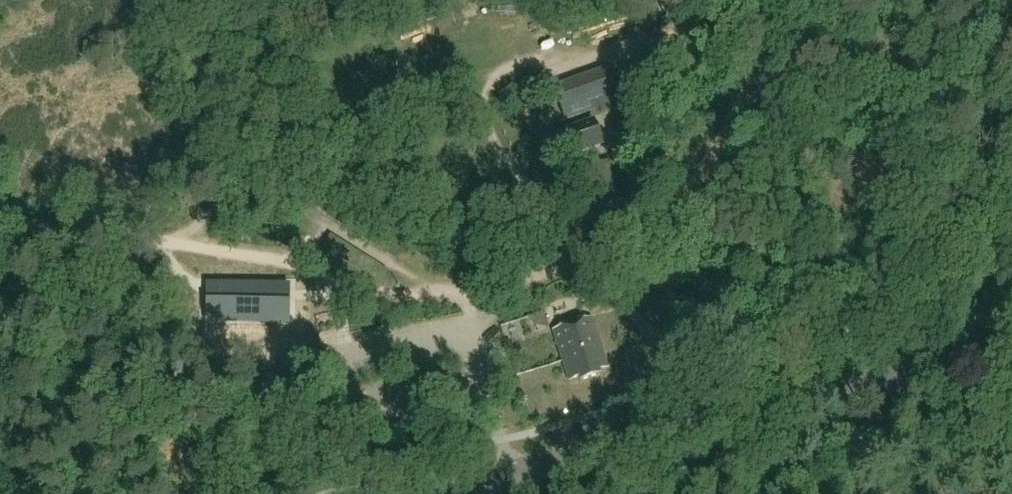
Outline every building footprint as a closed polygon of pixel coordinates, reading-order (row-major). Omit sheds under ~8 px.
[(611,66),(597,71),(607,98),(609,102),(623,97),(611,66)] [(607,98),(597,71),(552,88),(562,114),(607,98)] [(554,161),(601,144),(593,121),(545,138),(554,161)] [(628,217),(608,162),(583,171),(603,226),(628,217)] [(693,283),(695,289),(704,285),(702,279),(693,283)] [(286,318),(286,290),(237,290),(237,296),(221,296),(221,290),(210,290),(210,318),(286,318)] [(554,332),(570,381),(580,377),(581,382),(599,376),(598,371),(608,368),(592,320),(554,332)]
